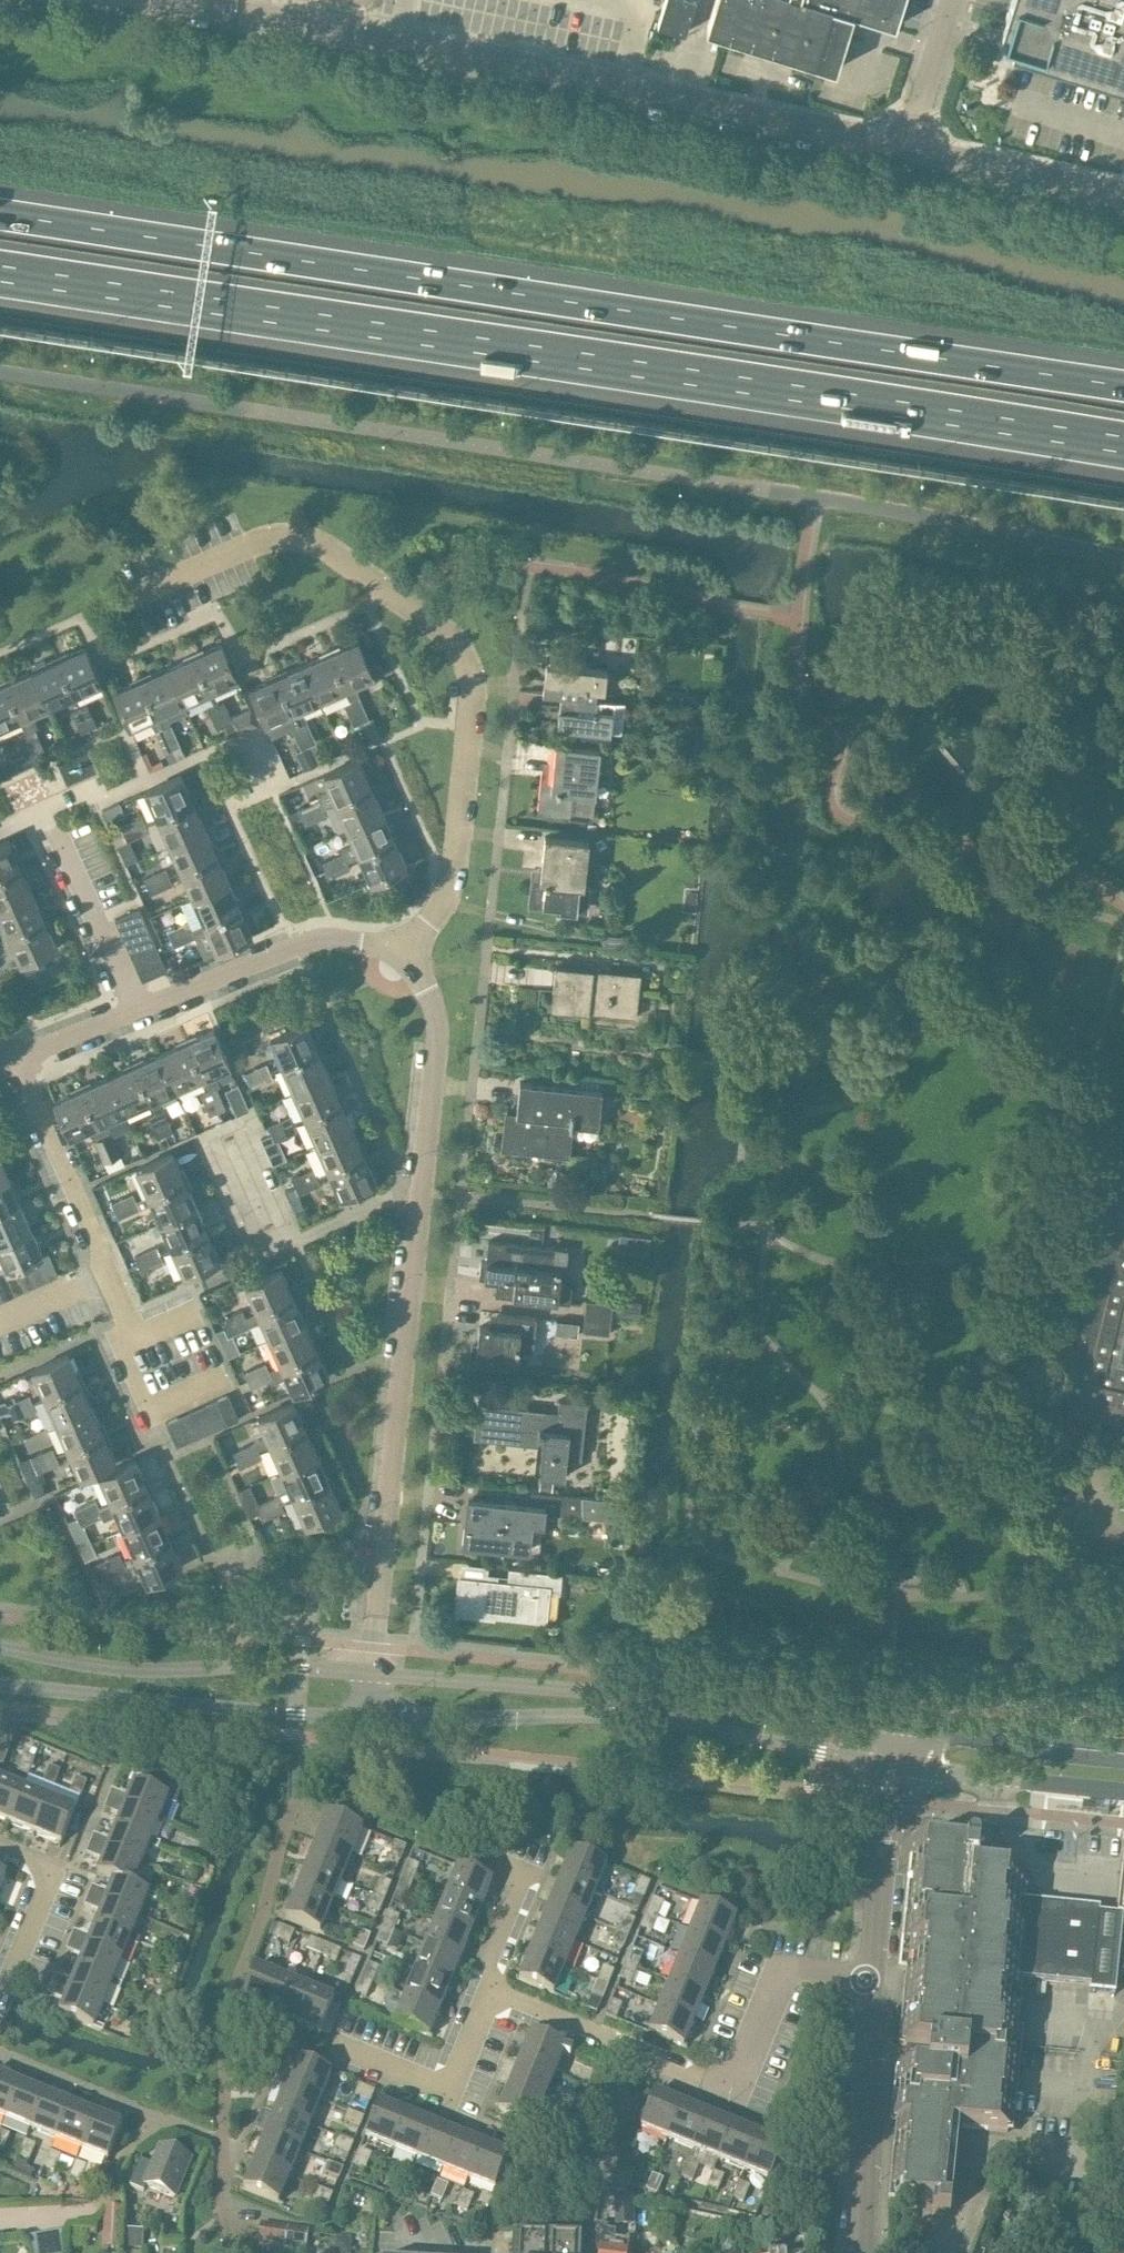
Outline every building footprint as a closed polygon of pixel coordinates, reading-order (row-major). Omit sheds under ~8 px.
[(657,23),(685,32),(695,0),(664,0),(657,23)] [(714,6),(707,28),(755,43),(815,61),(835,68),(843,43),(853,11),(895,24),(903,0),(715,0),(714,6)] [(1001,31),(1008,33),(1005,42),(1014,44),(1012,51),(1026,55),(1123,85),(1123,0),(1011,0),(1006,15),(1006,16),(1001,31)] [(344,703),(349,714),(365,707),(355,684),(373,676),(357,640),(330,652),(347,688),(352,700),(344,703)] [(194,655),(210,691),(237,679),(221,643),(194,655)] [(58,658),(74,694),(101,682),(85,646),(58,658)] [(330,652),(304,664),(320,699),(324,708),(336,702),(338,698),(336,692),(347,688),(330,652)] [(183,703),(210,691),(194,655),(167,667),(183,703)] [(44,658),(31,664),(34,669),(32,670),(48,706),(74,694),(58,658),(47,663),(44,658)] [(543,693),(561,695),(561,694),(597,698),(597,697),(596,697),(596,688),(605,689),(607,668),(546,661),(543,693)] [(304,664),(278,675),(299,724),(291,727),(295,736),(311,729),(301,708),(320,699),(304,664)] [(167,667),(141,679),(163,726),(171,723),(169,719),(187,711),(183,703),(167,667)] [(48,706),(32,670),(5,682),(21,718),(26,730),(19,733),(24,745),(40,738),(35,728),(39,726),(33,713),(48,706)] [(278,675),(251,687),(272,736),(291,727),(299,724),(278,675)] [(141,679),(114,691),(130,726),(149,718),(155,730),(163,726),(141,679)] [(5,682),(0,684),(0,727),(21,718),(5,682)] [(561,695),(558,725),(611,731),(621,732),(625,701),(614,700),(597,697),(597,698),(561,694),(561,695)] [(224,699),(208,706),(213,717),(229,710),(224,699)] [(87,703),(72,710),(76,719),(91,712),(87,703)] [(365,707),(349,714),(354,725),(370,718),(365,707)] [(229,710),(213,717),(218,728),(234,721),(229,710)] [(91,712),(76,719),(81,731),(97,724),(91,712)] [(163,726),(155,730),(160,741),(176,733),(171,723),(163,726)] [(311,729),(295,736),(301,749),(316,742),(311,729)] [(176,733),(160,741),(165,751),(181,744),(176,733)] [(44,749),(40,738),(24,745),(29,756),(44,749)] [(601,747),(556,743),(553,774),(545,773),(541,809),(593,814),(595,794),(596,794),(601,747)] [(330,790),(317,795),(319,799),(320,799),(324,807),(335,801),(371,785),(359,758),(323,774),(330,790)] [(158,817),(194,801),(182,774),(146,790),(158,817)] [(371,785),(335,801),(347,828),(383,812),(371,785)] [(319,799),(309,804),(316,819),(327,814),(324,807),(320,799),(319,799)] [(205,828),(194,801),(158,817),(170,844),(205,828)] [(309,804),(298,809),(305,824),(316,819),(309,804)] [(359,854),(395,838),(383,812),(347,828),(359,854)] [(142,815),(130,821),(137,836),(149,831),(142,815)] [(130,821),(121,825),(128,840),(137,836),(130,821)] [(170,844),(181,870),(217,854),(205,828),(170,844)] [(534,878),(531,902),(560,905),(560,908),(577,910),(579,885),(584,886),(589,840),(545,835),(540,879),(534,878)] [(407,865),(395,838),(359,854),(371,881),(407,865)] [(21,867),(16,855),(19,853),(13,840),(10,841),(9,839),(0,843),(0,876),(21,867)] [(343,852),(333,857),(340,872),(351,867),(343,852)] [(217,854),(181,870),(193,897),(229,880),(217,854)] [(333,857),(322,862),(329,877),(340,872),(333,857)] [(0,876),(0,907),(33,893),(21,867),(0,876)] [(166,868),(154,873),(161,888),(173,883),(166,868)] [(154,873),(144,878),(151,893),(161,888),(154,873)] [(205,922),(241,907),(229,880),(193,897),(205,922)] [(0,926),(0,938),(44,919),(33,893),(0,907),(0,915),(4,924),(0,926)] [(189,920),(178,925),(184,941),(196,936),(204,955),(217,950),(253,934),(241,907),(205,922),(193,928),(189,920)] [(121,931),(145,920),(139,908),(115,918),(121,931)] [(44,919),(0,938),(0,949),(1,952),(2,952),(3,951),(14,946),(21,962),(57,946),(44,919)] [(121,931),(126,943),(150,932),(145,920),(121,931)] [(174,946),(184,941),(178,925),(167,930),(174,946)] [(126,943),(132,955),(156,945),(150,932),(126,943)] [(605,932),(603,945),(630,948),(632,935),(605,932)] [(132,955),(137,968),(161,957),(156,945),(132,955)] [(167,970),(161,957),(137,968),(143,980),(167,970)] [(641,972),(556,963),(551,1008),(637,1017),(641,972)] [(270,1037),(282,1064),(318,1048),(306,1021),(270,1037)] [(205,1103),(221,1096),(216,1086),(220,1084),(215,1071),(230,1064),(214,1029),(187,1040),(203,1076),(208,1089),(200,1092),(205,1103)] [(160,1053),(176,1088),(203,1076),(187,1040),(160,1053)] [(318,1048),(282,1064),(293,1090),(329,1074),(318,1048)] [(160,1053),(133,1064),(149,1100),(155,1113),(147,1116),(152,1126),(168,1118),(158,1096),(176,1088),(160,1053)] [(266,1062),(254,1067),(261,1083),(273,1078),(266,1062)] [(123,1112),(149,1100),(133,1064),(107,1076),(123,1112)] [(254,1067),(245,1072),(252,1087),(261,1083),(254,1067)] [(305,1116),(341,1100),(329,1074),(293,1090),(305,1116)] [(123,1112),(107,1076),(81,1088),(101,1136),(95,1138),(95,1139),(100,1149),(115,1143),(110,1132),(108,1118),(123,1112)] [(602,1089),(520,1080),(515,1122),(506,1121),(503,1146),(570,1153),(573,1126),(574,1126),(574,1125),(597,1128),(598,1122),(599,1122),(602,1089)] [(101,1136),(81,1088),(55,1100),(70,1135),(87,1128),(95,1138),(101,1136)] [(226,1107),(221,1096),(205,1103),(210,1114),(226,1107)] [(353,1127),(341,1100),(305,1116),(317,1143),(353,1127)] [(290,1115),(278,1120),(285,1136),(297,1130),(290,1115)] [(168,1118),(152,1126),(157,1138),(173,1130),(168,1118)] [(278,1120),(268,1124),(275,1140),(285,1136),(278,1120)] [(328,1169),(364,1153),(353,1127),(317,1143),(328,1169)] [(120,1154),(115,1143),(100,1149),(105,1160),(120,1154)] [(148,1194),(184,1178),(173,1152),(137,1168),(148,1194)] [(377,1181),(364,1153),(328,1169),(341,1197),(377,1181)] [(9,1177),(0,1157),(0,1181),(9,1177)] [(314,1167),(301,1173),(308,1189),(321,1183),(314,1167)] [(301,1173),(291,1177),(299,1193),(308,1189),(301,1173)] [(9,1177),(0,1181),(0,1212),(21,1203),(9,1177)] [(184,1178),(148,1194),(136,1199),(133,1192),(122,1197),(129,1213),(152,1203),(160,1221),(196,1205),(184,1178)] [(129,1213),(122,1197),(111,1201),(118,1217),(129,1213)] [(1112,1197),(1079,1334),(1061,1407),(1062,1407),(1123,1422),(1123,1200),(1112,1197)] [(21,1203),(0,1212),(0,1242),(32,1228),(21,1203)] [(172,1247),(208,1232),(196,1205),(160,1221),(172,1247)] [(32,1228),(0,1242),(0,1253),(8,1270),(44,1255),(32,1228)] [(220,1259),(208,1232),(172,1247),(184,1275),(220,1259)] [(568,1248),(488,1240),(486,1260),(481,1260),(479,1276),(497,1278),(495,1294),(570,1302),(572,1285),(564,1284),(568,1248)] [(157,1245),(146,1250),(153,1266),(164,1261),(157,1245)] [(146,1250),(135,1255),(141,1271),(153,1266),(146,1250)] [(37,1258),(47,1280),(58,1275),(49,1253),(37,1258)] [(37,1258),(26,1263),(36,1285),(47,1280),(37,1258)] [(26,1263),(15,1268),(25,1289),(36,1285),(26,1263)] [(15,1268),(4,1273),(14,1294),(25,1289),(15,1268)] [(246,1284),(258,1311),(294,1295),(282,1268),(246,1284)] [(0,1275),(0,1293),(3,1299),(14,1294),(4,1273),(0,1275)] [(242,1309),(231,1314),(239,1330),(262,1320),(270,1338),(305,1321),(294,1295),(258,1311),(246,1317),(242,1309)] [(585,1300),(584,1313),(611,1316),(612,1301),(585,1300)] [(537,1316),(499,1312),(498,1327),(479,1325),(476,1359),(517,1363),(519,1345),(533,1347),(537,1316)] [(584,1313),(583,1330),(610,1332),(611,1316),(584,1313)] [(231,1314),(220,1319),(228,1335),(239,1330),(231,1314)] [(281,1364),(317,1348),(305,1321),(270,1338),(281,1364)] [(266,1361),(255,1366),(262,1382),(271,1378),(273,1382),(287,1376),(293,1391),(329,1375),(317,1348),(281,1364),(269,1369),(266,1361)] [(45,1396),(81,1380),(69,1353),(33,1369),(45,1396)] [(262,1382),(255,1366),(244,1371),(251,1387),(262,1382)] [(92,1406),(81,1380),(45,1396),(56,1422),(92,1406)] [(29,1393),(19,1398),(26,1414),(36,1409),(29,1393)] [(228,1394),(216,1399),(226,1424),(239,1418),(228,1394)] [(19,1398),(8,1403),(15,1419),(26,1414),(19,1398)] [(203,1405),(214,1429),(226,1424),(216,1399),(203,1405)] [(587,1402),(559,1399),(557,1410),(478,1402),(474,1437),(538,1444),(535,1471),(540,1472),(540,1473),(565,1476),(567,1456),(582,1458),(587,1402)] [(258,1449),(271,1444),(306,1428),(294,1400),(258,1416),(267,1435),(255,1441),(258,1449)] [(191,1410),(202,1434),(214,1429),(203,1405),(191,1410)] [(68,1449),(104,1433),(92,1406),(56,1422),(68,1449)] [(179,1415),(189,1440),(202,1434),(191,1410),(179,1415)] [(189,1440),(179,1415),(166,1421),(177,1445),(189,1440)] [(282,1470),(318,1454),(306,1428),(271,1444),(282,1470)] [(104,1433),(68,1449),(80,1476),(116,1460),(104,1433)] [(255,1441),(244,1446),(251,1462),(262,1457),(258,1449),(255,1441)] [(53,1446),(42,1451),(49,1467),(60,1462),(53,1446)] [(251,1462),(244,1446),(233,1451),(240,1467),(251,1462)] [(42,1451),(31,1456),(38,1472),(49,1467),(42,1451)] [(289,1485),(277,1490),(279,1494),(282,1502),(294,1496),(330,1480),(318,1454),(282,1470),(289,1485)] [(100,1474),(112,1501),(147,1486),(135,1459),(100,1474)] [(342,1507),(330,1480),(294,1496),(306,1523),(342,1507)] [(112,1501),(99,1507),(103,1515),(104,1518),(117,1512),(124,1528),(159,1512),(147,1486),(112,1501)] [(582,1495),(539,1491),(531,1490),(530,1503),(468,1497),(463,1542),(531,1549),(533,1521),(544,1522),(545,1514),(583,1512),(582,1495)] [(279,1494),(267,1499),(274,1515),(285,1510),(282,1502),(279,1494)] [(96,1499),(85,1504),(92,1520),(103,1515),(99,1507),(96,1499)] [(267,1499),(257,1504),(263,1519),(274,1515),(267,1499)] [(85,1504),(74,1509),(82,1525),(92,1520),(85,1504)] [(124,1528),(135,1554),(171,1538),(159,1512),(124,1528)] [(183,1565),(171,1538),(135,1554),(147,1581),(183,1565)] [(120,1552),(109,1557),(116,1572),(127,1567),(120,1552)] [(109,1557),(98,1562),(105,1577),(116,1572),(109,1557)] [(562,1572),(509,1566),(507,1579),(460,1574),(456,1610),(493,1614),(493,1611),(535,1615),(538,1590),(560,1592),(562,1572)] [(3,1768),(10,1751),(0,1747),(0,1767),(3,1768)] [(24,1757),(18,1773),(29,1777),(35,1761),(24,1757)] [(50,1768),(44,1784),(55,1788),(61,1772),(50,1768)] [(108,1800),(161,1821),(168,1802),(176,1805),(185,1784),(152,1770),(145,1788),(134,1784),(129,1797),(112,1791),(108,1800)] [(70,1794),(81,1798),(87,1783),(77,1778),(70,1794)] [(9,1824),(23,1789),(0,1780),(0,1820),(9,1824)] [(9,1824),(35,1834),(49,1800),(23,1789),(9,1824)] [(75,1810),(49,1800),(35,1834),(61,1845),(75,1810)] [(116,1829),(152,1844),(161,1821),(108,1800),(104,1810),(121,1816),(116,1829)] [(317,1842),(352,1856),(363,1830),(328,1816),(317,1842)] [(94,1835),(90,1845),(143,1866),(150,1847),(154,1848),(157,1842),(153,1841),(152,1844),(116,1829),(111,1842),(94,1835)] [(341,1882),(352,1856),(317,1842),(307,1867),(341,1882)] [(889,2197),(895,2198),(915,2200),(933,2202),(932,2212),(941,2213),(950,2214),(959,2128),(1008,2133),(1012,2092),(1014,2070),(1016,2047),(1023,1982),(1090,1989),(1090,1992),(1115,1995),(1118,1973),(1123,1974),(1123,1922),(1123,1918),(1099,1915),(1100,1911),(1025,1903),(1021,1903),(1021,1896),(1026,1896),(1029,1896),(1031,1878),(1014,1877),(978,1873),(980,1849),(980,1848),(980,1847),(979,1846),(979,1845),(978,1844),(977,1844),(977,1843),(976,1843),(975,1842),(974,1842),(973,1842),(972,1843),(971,1843),(970,1844),(969,1845),(968,1845),(968,1846),(968,1847),(967,1850),(920,1845),(918,1859),(917,1867),(915,1867),(904,1970),(907,1971),(899,2046),(909,2047),(907,2070),(896,2069),(891,2121),(896,2122),(889,2197)] [(396,1843),(389,1858),(400,1863),(406,1847),(396,1843)] [(90,1845),(86,1854),(103,1861),(97,1875),(114,1881),(133,1888),(134,1888),(142,1891),(143,1888),(135,1885),(143,1866),(90,1845)] [(1122,1849),(1119,1879),(1118,1893),(1102,1892),(1100,1911),(1099,1915),(1123,1918),(1123,1922),(1123,1850),(1122,1849)] [(561,1878),(596,1892),(607,1866),(572,1852),(561,1878)] [(410,1862),(404,1877),(414,1881),(420,1867),(410,1862)] [(331,1907),(341,1882),(307,1867),(296,1893),(331,1907)] [(458,1868),(447,1895),(482,1909),(492,1882),(458,1868)] [(404,1877),(398,1892),(408,1896),(414,1881),(404,1877)] [(551,1904),(585,1918),(596,1892),(561,1878),(551,1904)] [(640,1879),(634,1894),(644,1898),(650,1883),(640,1879)] [(381,1880),(375,1895),(385,1899),(391,1884),(381,1880)] [(92,1887),(88,1896),(141,1918),(148,1899),(157,1902),(158,1898),(134,1888),(133,1888),(114,1881),(109,1894),(92,1887)] [(331,1907),(296,1893),(286,1919),(320,1934),(331,1907)] [(375,1895),(369,1910),(379,1914),(385,1899),(375,1895)] [(482,1909),(447,1895),(437,1920),(471,1934),(482,1909)] [(132,1940),(133,1936),(141,1918),(88,1896),(84,1906),(101,1913),(96,1925),(132,1940)] [(654,1899),(648,1914),(658,1918),(664,1903),(654,1899)] [(540,1929),(575,1943),(585,1918),(551,1904),(540,1929)] [(702,1905),(691,1931),(726,1945),(736,1919),(702,1905)] [(389,1913),(383,1928),(394,1932),(400,1917),(389,1913)] [(648,1914),(642,1928),(652,1933),(658,1918),(648,1914)] [(625,1916),(618,1931),(628,1935),(635,1921),(625,1916)] [(471,1934),(437,1920),(426,1946),(461,1960),(471,1934)] [(134,1945),(137,1938),(133,1936),(132,1940),(96,1925),(91,1938),(74,1931),(70,1942),(122,1963),(130,1943),(134,1945)] [(279,1926),(275,1937),(290,1943),(294,1932),(279,1926)] [(383,1928),(377,1943),(388,1947),(394,1932),(383,1928)] [(530,1955),(565,1969),(575,1943),(540,1929),(530,1955)] [(618,1931),(612,1946),(623,1949),(628,1935),(618,1931)] [(691,1931),(681,1957),(715,1971),(726,1945),(691,1931)] [(360,1932),(353,1947),(364,1951),(370,1936),(360,1932)] [(311,1939),(306,1950),(321,1956),(326,1945),(311,1939)] [(115,1981),(122,1963),(70,1942),(66,1951),(83,1957),(78,1970),(114,1984),(115,1981)] [(326,1945),(321,1956),(337,1962),(341,1951),(326,1945)] [(461,1960),(426,1946),(416,1971),(451,1985),(461,1960)] [(633,1950),(627,1965),(638,1969),(644,1954),(633,1950)] [(565,1969),(530,1955),(519,1981),(554,1995),(565,1969)] [(681,1957),(670,1982),(705,1996),(715,1971),(681,1957)] [(369,1964),(362,1979),(373,1983),(379,1968),(369,1964)] [(631,1984),(638,1969),(627,1965),(620,1980),(631,1984)] [(604,1967),(597,1982),(608,1986),(614,1971),(604,1967)] [(268,2013),(282,1979),(256,1968),(242,2002),(268,2013)] [(116,1989),(119,1983),(115,1981),(114,1984),(78,1970),(73,1982),(56,1976),(52,1985),(105,2007),(112,1988),(116,1989)] [(406,1997),(440,2011),(451,1985),(416,1971),(406,1997)] [(308,1989),(282,1979),(268,2013),(294,2024),(308,1989)] [(362,1979),(356,1994),(366,1998),(373,1983),(362,1979)] [(597,1982),(591,1997),(602,2002),(608,1986),(597,1982)] [(670,1982),(660,2008),(694,2022),(705,1996),(670,1982)] [(105,2007),(52,1985),(48,1995),(65,2002),(59,2015),(103,2033),(105,2029),(97,2025),(105,2007)] [(308,1989),(294,2024),(321,2034),(335,2000),(308,1989)] [(429,2037),(440,2011),(406,1997),(395,2023),(429,2037)] [(612,2001),(605,2016),(616,2021),(622,2006),(612,2001)] [(684,2048),(694,2022),(660,2008),(649,2034),(684,2048)] [(531,2034),(520,2061),(555,2075),(563,2054),(570,2057),(573,2051),(566,2048),(531,2034)] [(286,2086),(321,2101),(331,2074),(297,2060),(286,2086)] [(520,2061),(510,2086),(545,2100),(555,2075),(520,2061)] [(588,2088),(598,2092),(605,2078),(594,2073),(588,2088)] [(19,2084),(0,2076),(0,2117),(5,2119),(19,2084)] [(5,2119),(30,2129),(45,2094),(19,2084),(5,2119)] [(370,2102),(375,2092),(360,2085),(355,2096),(370,2102)] [(275,2112),(310,2126),(321,2101),(286,2086),(275,2112)] [(534,2127),(545,2100),(510,2086),(499,2113),(534,2127)] [(592,2107),(598,2092),(588,2088),(582,2103),(592,2107)] [(30,2129),(56,2139),(70,2105),(45,2094),(30,2129)] [(641,2129),(668,2139),(682,2105),(655,2094),(641,2129)] [(366,2138),(392,2149),(406,2114),(380,2103),(366,2138)] [(56,2139),(82,2150),(96,2115),(70,2105),(56,2139)] [(682,2105),(668,2139),(693,2150),(707,2115),(682,2105)] [(310,2126),(275,2112),(265,2137),(300,2151),(310,2126)] [(349,2112),(345,2122),(360,2128),(364,2118),(349,2112)] [(392,2149),(418,2159),(432,2124),(406,2114),(392,2149)] [(96,2115),(82,2150),(108,2161),(122,2126),(96,2115)] [(707,2115),(693,2150),(719,2160),(733,2126),(707,2115)] [(418,2159),(443,2169),(457,2135),(432,2124),(418,2159)] [(577,2144),(584,2129),(573,2125),(567,2140),(577,2144)] [(733,2126),(719,2160),(744,2171),(758,2136),(733,2126)] [(5,2151),(11,2135),(0,2131),(0,2149),(5,2151)] [(443,2169),(469,2180),(483,2145),(457,2135),(443,2169)] [(785,2147),(758,2136),(744,2171),(771,2181),(785,2147)] [(300,2151),(265,2137),(255,2163),(289,2177),(300,2151)] [(338,2138),(334,2148),(349,2154),(353,2144),(338,2138)] [(25,2141),(19,2157),(30,2161),(36,2146),(25,2141)] [(509,2156),(483,2145),(469,2180),(495,2191),(509,2156)] [(191,2159),(161,2147),(153,2166),(141,2161),(130,2186),(144,2192),(145,2188),(174,2200),(191,2159)] [(361,2151),(355,2165),(365,2170),(371,2155),(361,2151)] [(50,2152),(44,2167),(55,2171),(62,2156),(50,2152)] [(387,2161),(381,2176),(392,2180),(397,2165),(387,2161)] [(76,2162),(70,2177),(81,2182),(87,2167),(76,2162)] [(686,2162),(681,2177),(692,2182),(698,2167),(686,2162)] [(279,2204),(289,2177),(255,2163),(244,2189),(279,2204)] [(328,2163),(324,2173),(339,2180),(343,2169),(328,2163)] [(636,2172),(625,2167),(619,2183),(630,2187),(636,2172)] [(412,2171),(406,2186),(416,2191),(423,2176),(412,2171)] [(713,2172),(707,2187),(718,2192),(724,2177),(713,2172)] [(653,2175),(647,2190),(652,2193),(657,2195),(658,2194),(664,2180),(653,2175)] [(438,2182),(431,2197),(442,2201),(448,2186),(438,2182)] [(739,2183),(733,2198),(744,2203),(750,2187),(739,2183)] [(317,2189),(313,2199),(329,2205),(333,2195),(317,2189)] [(464,2192),(457,2207),(468,2212),(474,2196),(464,2192)] [(120,2251),(121,2240),(124,2211),(106,2209),(102,2250),(120,2251)] [(282,2248),(286,2227),(262,2224),(259,2244),(282,2248)] [(592,2252),(628,2252),(629,2242),(615,2240),(616,2232),(608,2231),(608,2227),(594,2225),(591,2249),(592,2249),(592,2252)] [(286,2227),(282,2248),(306,2251),(309,2231),(286,2227)] [(124,2230),(123,2249),(143,2250),(144,2231),(124,2230)] [(580,2241),(551,2239),(514,2238),(513,2252),(579,2252),(580,2241)]
